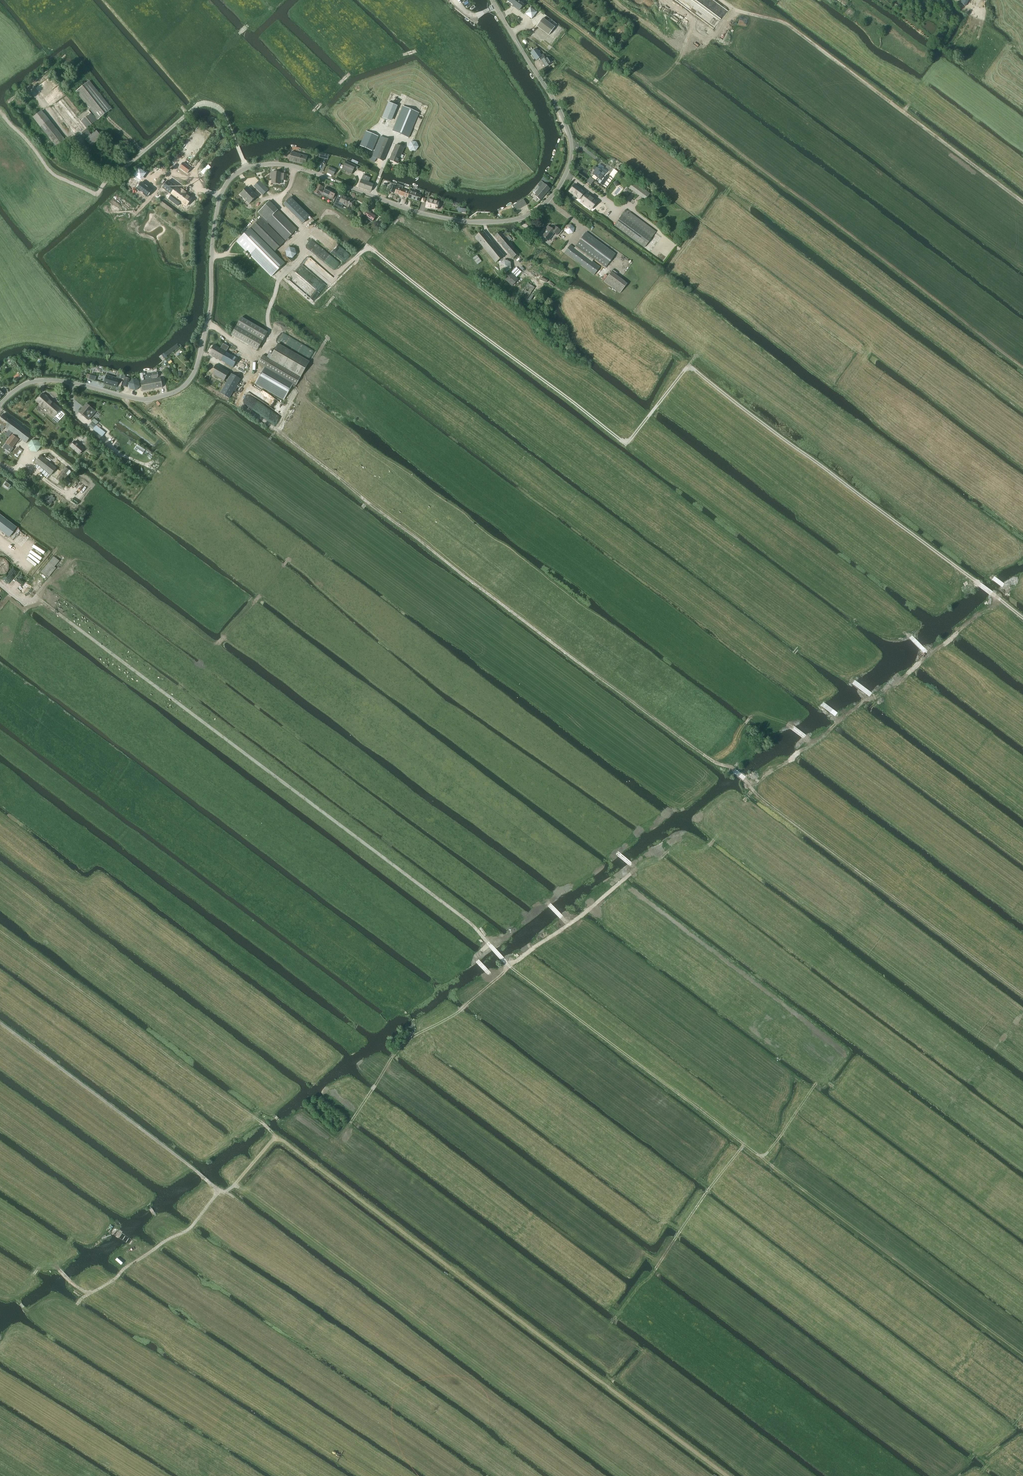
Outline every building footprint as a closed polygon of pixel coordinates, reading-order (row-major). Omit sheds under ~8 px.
[(507,1),(513,5),(516,7),(515,8),(518,11),(523,5),(520,2),(521,1),(520,0),(508,0),(507,1)] [(530,8),(525,14),(532,19),(536,12),(530,8)] [(542,18),(537,26),(549,35),(555,27),(542,18)] [(542,55),(536,49),(530,53),(536,61),(539,59),(541,61),(539,62),(543,68),(550,64),(546,58),(543,54),(542,55)] [(89,81),(76,92),(88,108),(98,120),(111,109),(89,81)] [(388,102),(382,118),(391,121),(398,106),(388,102)] [(408,138),(418,113),(403,106),(392,131),(408,138)] [(59,151),(68,144),(42,111),(33,118),(59,151)] [(86,129),(82,133),(86,139),(85,140),(91,146),(101,138),(96,131),(91,135),(86,129)] [(372,151),(378,137),(366,132),(360,146),(372,151)] [(383,161),(391,141),(381,136),(372,156),(370,160),(374,163),(377,159),(383,161)] [(410,151),(415,151),(418,147),(416,142),(414,142),(411,142),(408,146),(410,151)] [(395,145),(389,160),(398,164),(404,148),(395,145)] [(305,165),(307,157),(292,152),(289,161),(305,165)] [(357,169),(358,167),(356,165),(346,161),(342,169),(342,170),(344,171),(351,174),(352,174),(354,168),(357,169)] [(179,168),(184,171),(188,174),(191,169),(182,163),(179,168)] [(593,175),(591,177),(595,180),(597,178),(600,180),(605,174),(606,171),(603,169),(604,168),(600,164),(597,168),(595,166),(593,169),(595,171),(592,174),(593,175)] [(333,176),(336,170),(330,167),(327,173),(333,176)] [(141,169),(135,177),(138,179),(140,175),(143,177),(146,172),(141,169)] [(283,174),(281,174),(281,173),(273,172),(272,183),(280,184),(280,180),(285,180),(286,174),(283,174)] [(606,175),(600,184),(606,188),(612,180),(608,177),(606,175)] [(176,187),(165,179),(160,186),(172,196),(170,200),(178,206),(181,202),(187,206),(192,199),(176,187)] [(371,191),(373,184),(361,180),(359,187),(371,191)] [(136,187),(141,191),(147,195),(151,189),(141,181),(136,187)] [(263,195),(268,191),(269,190),(259,181),(254,186),(263,195)] [(645,200),(650,194),(634,182),(629,189),(645,200)] [(534,196),(536,197),(540,201),(548,191),(550,190),(550,189),(548,187),(543,183),(535,193),(536,194),(534,195),(534,196)] [(325,192),(321,190),(323,186),(317,184),(313,192),(320,195),(321,192),(333,198),(333,199),(334,200),(336,197),(334,196),(335,193),(326,189),(325,192)] [(585,196),(583,195),(585,192),(575,185),(570,191),(582,200),(581,201),(591,209),(597,201),(587,194),(585,196)] [(407,198),(408,195),(410,192),(393,186),(392,186),(391,192),(407,198)] [(249,204),(250,204),(257,196),(248,187),(240,195),(249,204)] [(416,193),(410,191),(410,192),(408,195),(409,195),(408,198),(415,200),(415,201),(417,202),(417,201),(419,202),(421,196),(416,194),(416,193)] [(334,205),(341,208),(343,204),(350,207),(352,208),(355,201),(352,199),(351,199),(342,195),(342,196),(338,194),(334,204),(334,205)] [(303,223),(310,216),(291,197),(284,204),(303,223)] [(440,207),(440,205),(439,204),(439,202),(434,201),(434,200),(428,199),(426,208),(428,208),(428,207),(430,207),(430,208),(437,210),(438,208),(440,207)] [(524,199),(513,205),(516,211),(527,206),(524,199)] [(297,229),(278,210),(269,201),(258,212),(262,216),(260,218),(237,242),(272,277),(284,264),(273,253),(285,242),(267,224),(268,223),(286,240),(297,229)] [(372,222),(376,216),(366,210),(363,216),(364,217),(372,222)] [(629,215),(624,211),(617,221),(614,225),(644,248),(655,232),(630,213),(629,215)] [(568,235),(573,233),(575,228),(571,224),(566,226),(564,231),(568,235)] [(553,230),(548,226),(543,232),(545,233),(542,236),(548,241),(554,233),(557,235),(560,230),(555,227),(553,230)] [(496,263),(504,256),(483,231),(475,238),(496,263)] [(509,235),(506,231),(503,234),(500,232),(495,237),(513,258),(519,253),(506,238),(509,235)] [(606,268),(615,255),(586,232),(576,246),(606,268)] [(594,275),(600,267),(570,245),(564,253),(594,275)] [(292,258),(296,254),(295,249),(289,247),(285,251),(287,257),(292,258)] [(477,265),(482,262),(477,255),(473,258),(477,265)] [(506,273),(511,269),(511,262),(504,260),(499,264),(500,270),(506,273)] [(516,267),(511,273),(515,276),(516,278),(521,272),(516,267)] [(512,286),(518,279),(516,278),(515,276),(511,273),(510,272),(504,278),(512,286)] [(620,293),(627,284),(611,272),(604,281),(620,293)] [(538,296),(531,293),(535,288),(528,283),(520,295),(527,300),(530,294),(531,295),(528,300),(533,303),(538,296)] [(242,317),(232,335),(257,350),(268,332),(242,317)] [(226,352),(229,347),(223,344),(220,349),(215,345),(209,354),(233,368),(238,359),(226,352)] [(264,368),(255,383),(284,399),(291,386),(295,388),(310,362),(278,344),(272,355),(269,353),(267,358),(263,355),(258,365),(264,368)] [(161,354),(165,359),(175,352),(171,347),(161,354)] [(246,368),(246,366),(246,365),(246,364),(245,363),(245,362),(243,361),(242,361),(241,360),(239,361),(238,361),(236,362),(236,363),(235,364),(235,366),(235,367),(235,368),(236,369),(236,370),(238,371),(239,372),(240,372),(242,372),(243,371),(245,370),(245,369),(246,368)] [(224,381),(229,372),(216,365),(211,373),(224,381)] [(155,379),(155,378),(158,377),(157,372),(144,375),(145,380),(152,378),(152,379),(141,381),(142,391),(162,388),(160,378),(155,379)] [(232,374),(220,393),(229,398),(231,396),(241,379),(232,374)] [(104,383),(104,384),(117,388),(119,379),(107,375),(105,380),(104,380),(104,382),(104,383)] [(125,376),(123,376),(123,375),(122,376),(121,380),(123,381),(122,386),(127,388),(129,379),(125,378),(125,376)] [(133,380),(129,383),(130,389),(135,391),(140,387),(139,381),(134,380),(133,379),(133,380)] [(55,417),(61,409),(43,393),(36,401),(55,417)] [(87,404),(79,413),(89,421),(96,412),(87,404)] [(11,419),(4,414),(0,419),(0,423),(2,425),(0,427),(0,428),(3,430),(5,427),(26,443),(32,435),(11,419)] [(94,419),(88,426),(102,437),(106,433),(100,428),(101,427),(97,424),(99,422),(94,419)] [(6,444),(3,448),(10,453),(13,449),(12,448),(19,439),(18,438),(12,435),(6,444)] [(37,452),(41,447),(38,441),(32,441),(28,445),(31,451),(37,452)] [(79,455),(85,449),(75,441),(70,447),(79,455)] [(142,455),(145,450),(137,445),(134,450),(142,455)] [(51,475),(57,468),(41,455),(35,463),(51,475)] [(65,467),(56,478),(60,481),(64,476),(66,478),(68,475),(71,472),(69,470),(65,467)] [(47,497),(46,501),(49,501),(49,504),(52,505),(52,502),(54,502),(55,498),(53,498),(53,496),(51,496),(50,497),(47,496),(47,497)] [(16,527),(0,515),(0,531),(9,537),(16,527)] [(46,577),(59,561),(53,557),(41,572),(46,577)] [(4,575),(7,573),(8,569),(8,566),(7,562),(5,559),(1,558),(0,558),(0,577),(1,577),(4,575)]
